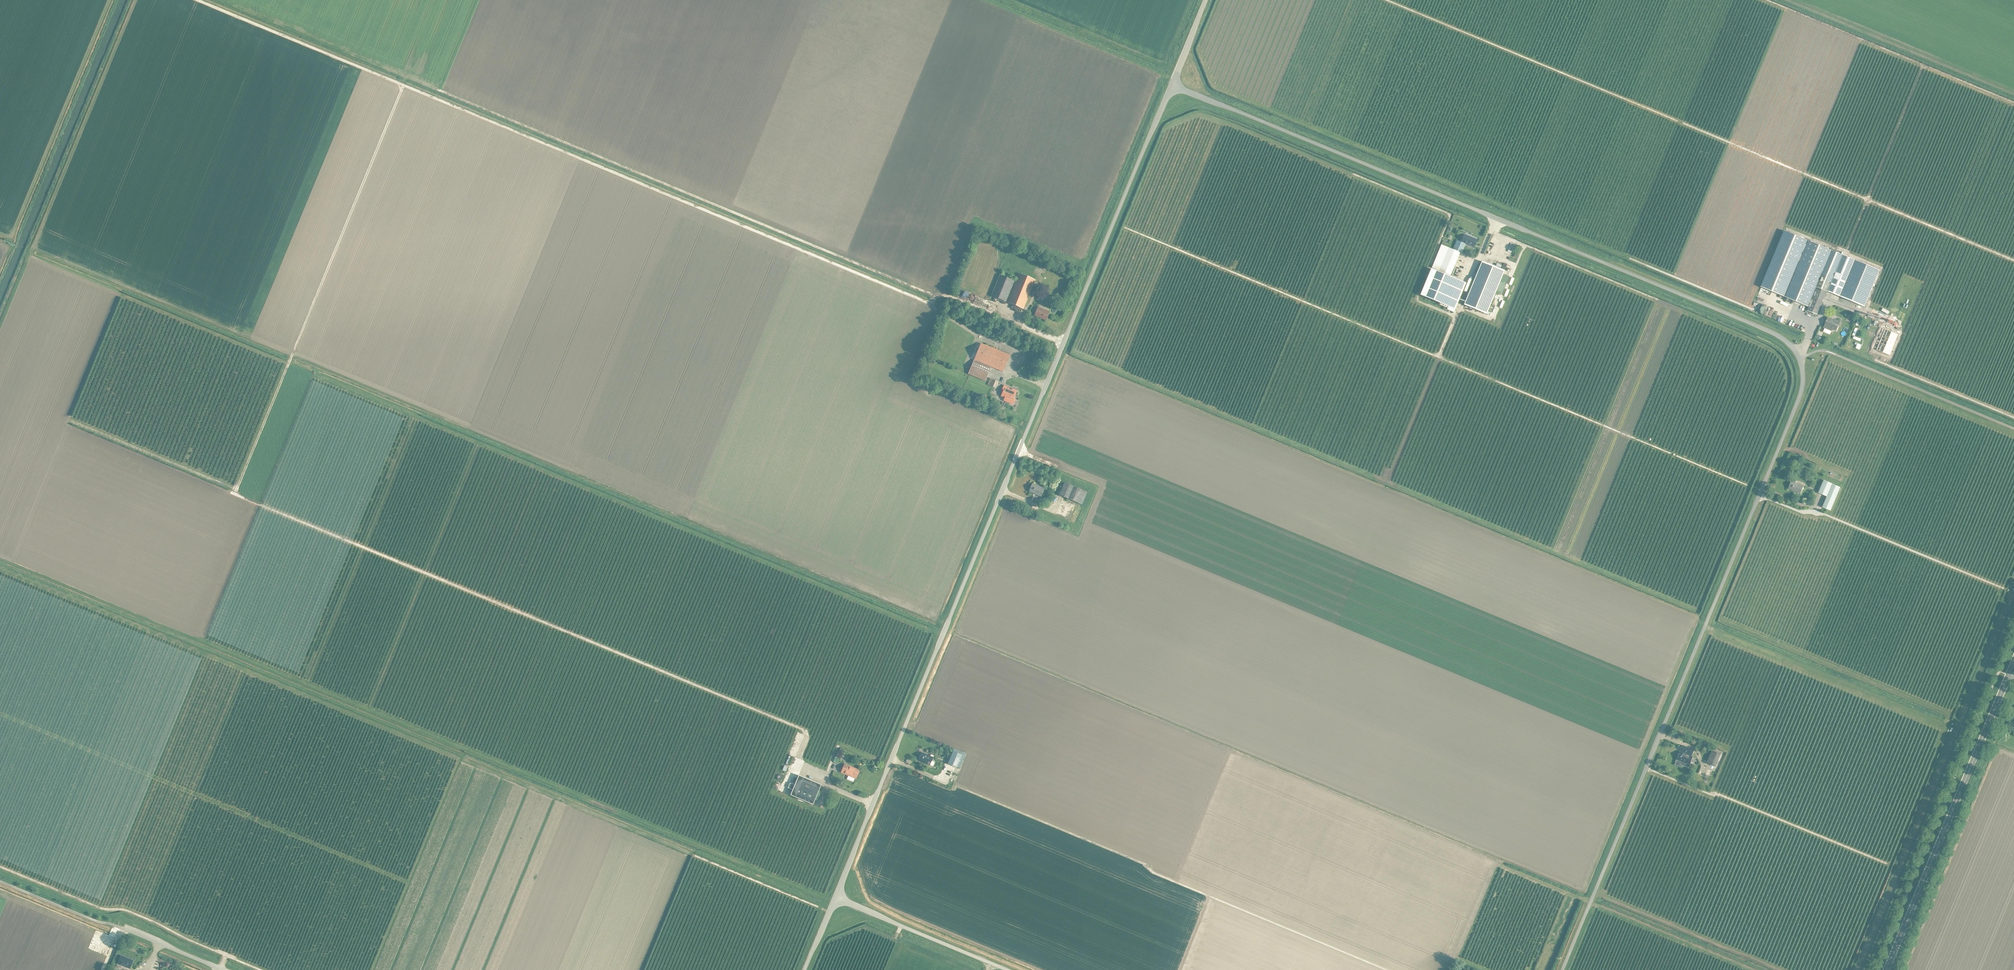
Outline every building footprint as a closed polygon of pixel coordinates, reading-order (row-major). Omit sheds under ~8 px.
[(1828,292),(1835,275),(1834,275),(1843,255),(1785,230),(1761,286),(1809,307),(1817,287),(1827,291),(1828,292)] [(1474,247),(1477,239),(1464,234),(1461,242),(1474,247)] [(1450,275),(1461,248),(1456,246),(1455,250),(1441,244),(1432,268),(1450,275)] [(1839,277),(1838,279),(1846,283),(1840,297),(1864,307),(1880,270),(1843,255),(1834,275),(1835,275),(1839,277)] [(1486,314),(1504,270),(1482,261),(1464,304),(1486,314)] [(1515,278),(1519,269),(1514,267),(1510,276),(1515,278)] [(1420,295),(1448,306),(1447,309),(1454,312),(1465,283),(1431,269),(1420,295)] [(1515,278),(1519,280),(1523,271),(1519,269),(1515,278)] [(1018,273),(1015,281),(1007,302),(1023,309),(1035,280),(1018,273)] [(1015,281),(999,275),(991,295),(1007,302),(1015,281)] [(1510,290),(1515,278),(1510,276),(1506,288),(1510,290)] [(1515,291),(1519,280),(1515,278),(1510,290),(1515,291)] [(1809,307),(1807,310),(1817,314),(1827,291),(1817,287),(1809,307)] [(1506,288),(1501,299),(1505,301),(1510,290),(1506,288)] [(1505,301),(1510,303),(1515,291),(1510,290),(1505,301)] [(1496,310),(1501,312),(1505,301),(1501,299),(1496,310)] [(1510,303),(1505,301),(1501,312),(1505,314),(1510,303)] [(1046,320),(1049,311),(1038,307),(1034,315),(1046,320)] [(1460,320),(1465,321),(1468,312),(1464,310),(1460,320)] [(1501,312),(1496,310),(1492,322),(1496,324),(1501,312)] [(1475,315),(1468,312),(1465,321),(1472,324),(1475,315)] [(1501,326),(1505,314),(1501,312),(1496,324),(1501,326)] [(1479,327),(1482,318),(1475,315),(1472,324),(1479,327)] [(1858,315),(1856,320),(1867,325),(1870,317),(1868,317),(1867,316),(1864,316),(1861,315),(1858,315)] [(1836,331),(1840,322),(1828,317),(1824,327),(1831,331),(1832,329),(1836,331)] [(1479,327),(1485,330),(1489,321),(1482,318),(1479,327)] [(1873,319),(1869,326),(1883,332),(1886,324),(1873,319)] [(1856,320),(1852,329),(1863,334),(1867,325),(1856,320)] [(1492,322),(1489,321),(1485,330),(1492,333),(1496,324),(1492,322)] [(1492,333),(1497,335),(1501,326),(1496,324),(1492,333)] [(1869,326),(1866,335),(1879,340),(1883,332),(1869,326)] [(1852,329),(1848,339),(1860,343),(1863,334),(1852,329)] [(1877,350),(1890,355),(1898,335),(1885,329),(1877,350)] [(1866,335),(1862,344),(1875,349),(1879,340),(1866,335)] [(1848,339),(1844,349),(1855,354),(1860,343),(1848,339)] [(1009,355),(981,343),(974,359),(990,366),(1003,371),(1009,355)] [(1862,344),(1859,352),(1872,357),(1875,349),(1862,344)] [(990,366),(974,359),(968,374),(985,381),(990,366)] [(987,384),(996,388),(999,381),(990,378),(987,384)] [(1002,389),(1004,389),(1001,396),(1005,397),(1003,400),(1013,404),(1015,399),(1013,398),(1016,391),(1004,385),(1002,389)] [(1824,480),(1818,493),(1827,496),(1832,484),(1824,480)] [(1800,494),(1804,486),(1792,481),(1788,489),(1800,494)] [(1064,482),(1059,495),(1068,499),(1074,486),(1064,482)] [(1041,496),(1044,488),(1032,483),(1029,491),(1041,496)] [(1840,487),(1832,484),(1827,496),(1822,507),(1830,510),(1840,487)] [(1074,486),(1068,499),(1081,504),(1087,492),(1074,486)] [(1715,767),(1720,754),(1711,750),(1706,763),(1715,767)] [(956,767),(961,755),(953,751),(947,764),(956,767)] [(1687,767),(1688,764),(1692,756),(1679,751),(1676,759),(1675,762),(1687,767)] [(930,765),(933,757),(921,752),(917,760),(930,765)] [(844,764),(841,772),(856,778),(859,770),(844,764)] [(813,804),(821,784),(798,775),(790,795),(813,804)] [(129,968),(133,960),(120,955),(117,963),(129,968)]
